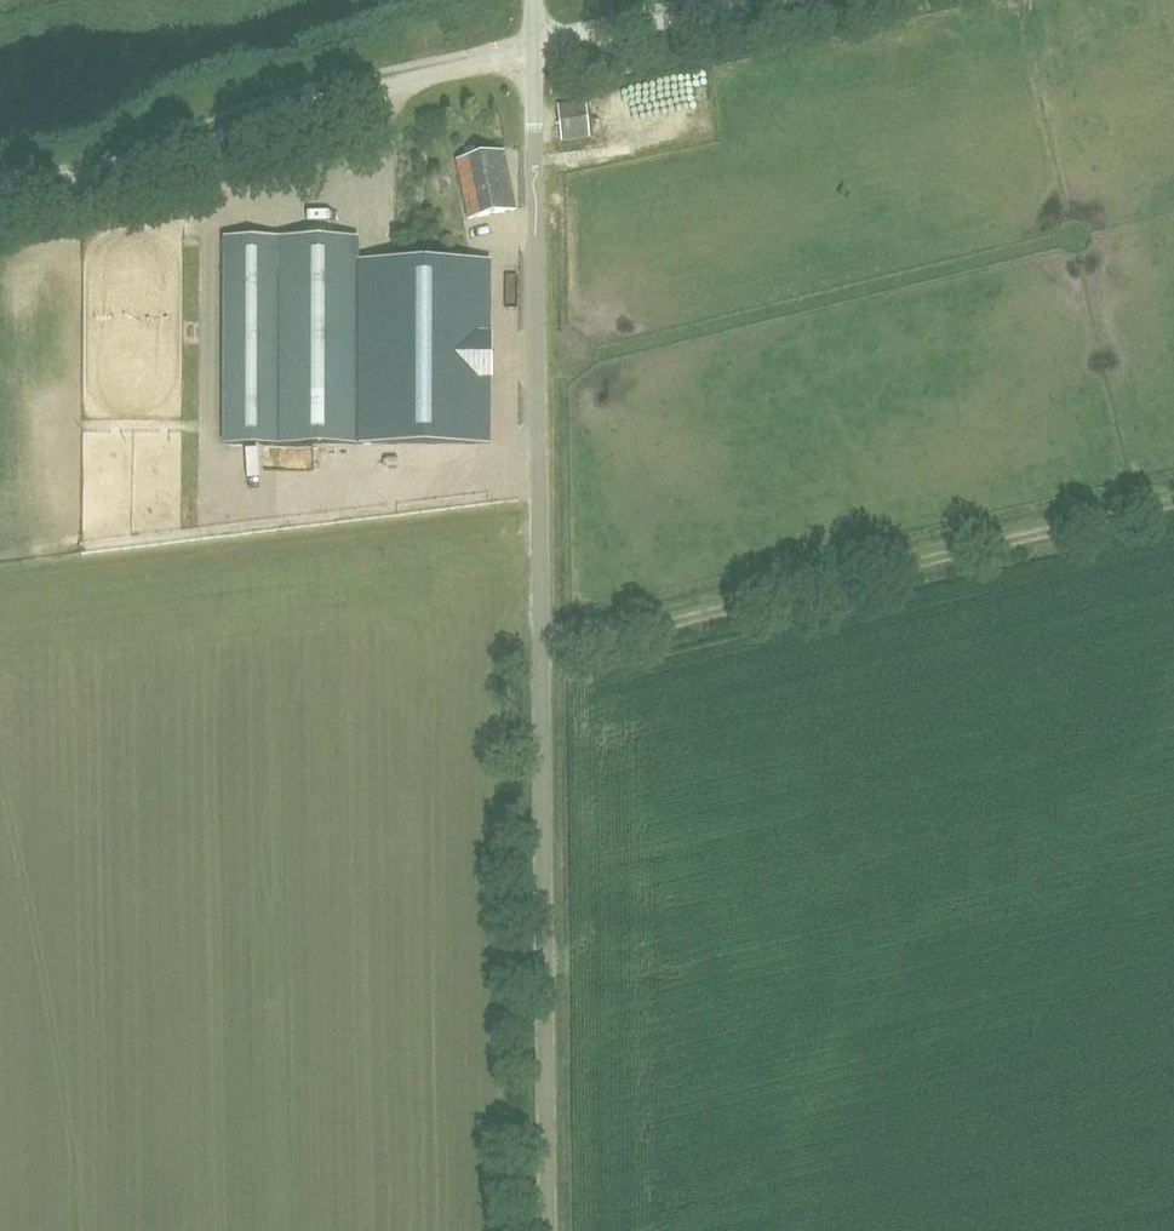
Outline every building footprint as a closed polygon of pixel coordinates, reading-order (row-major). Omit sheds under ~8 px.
[(561,142),(591,138),(586,103),(557,107),(561,142)] [(469,220),(515,210),(503,153),(457,162),(469,220)] [(223,238),(223,445),(358,445),(358,238),(223,238)] [(396,283),(396,334),(484,334),(484,283),(396,283)] [(391,374),(393,429),(488,425),(486,370),(391,374)]
